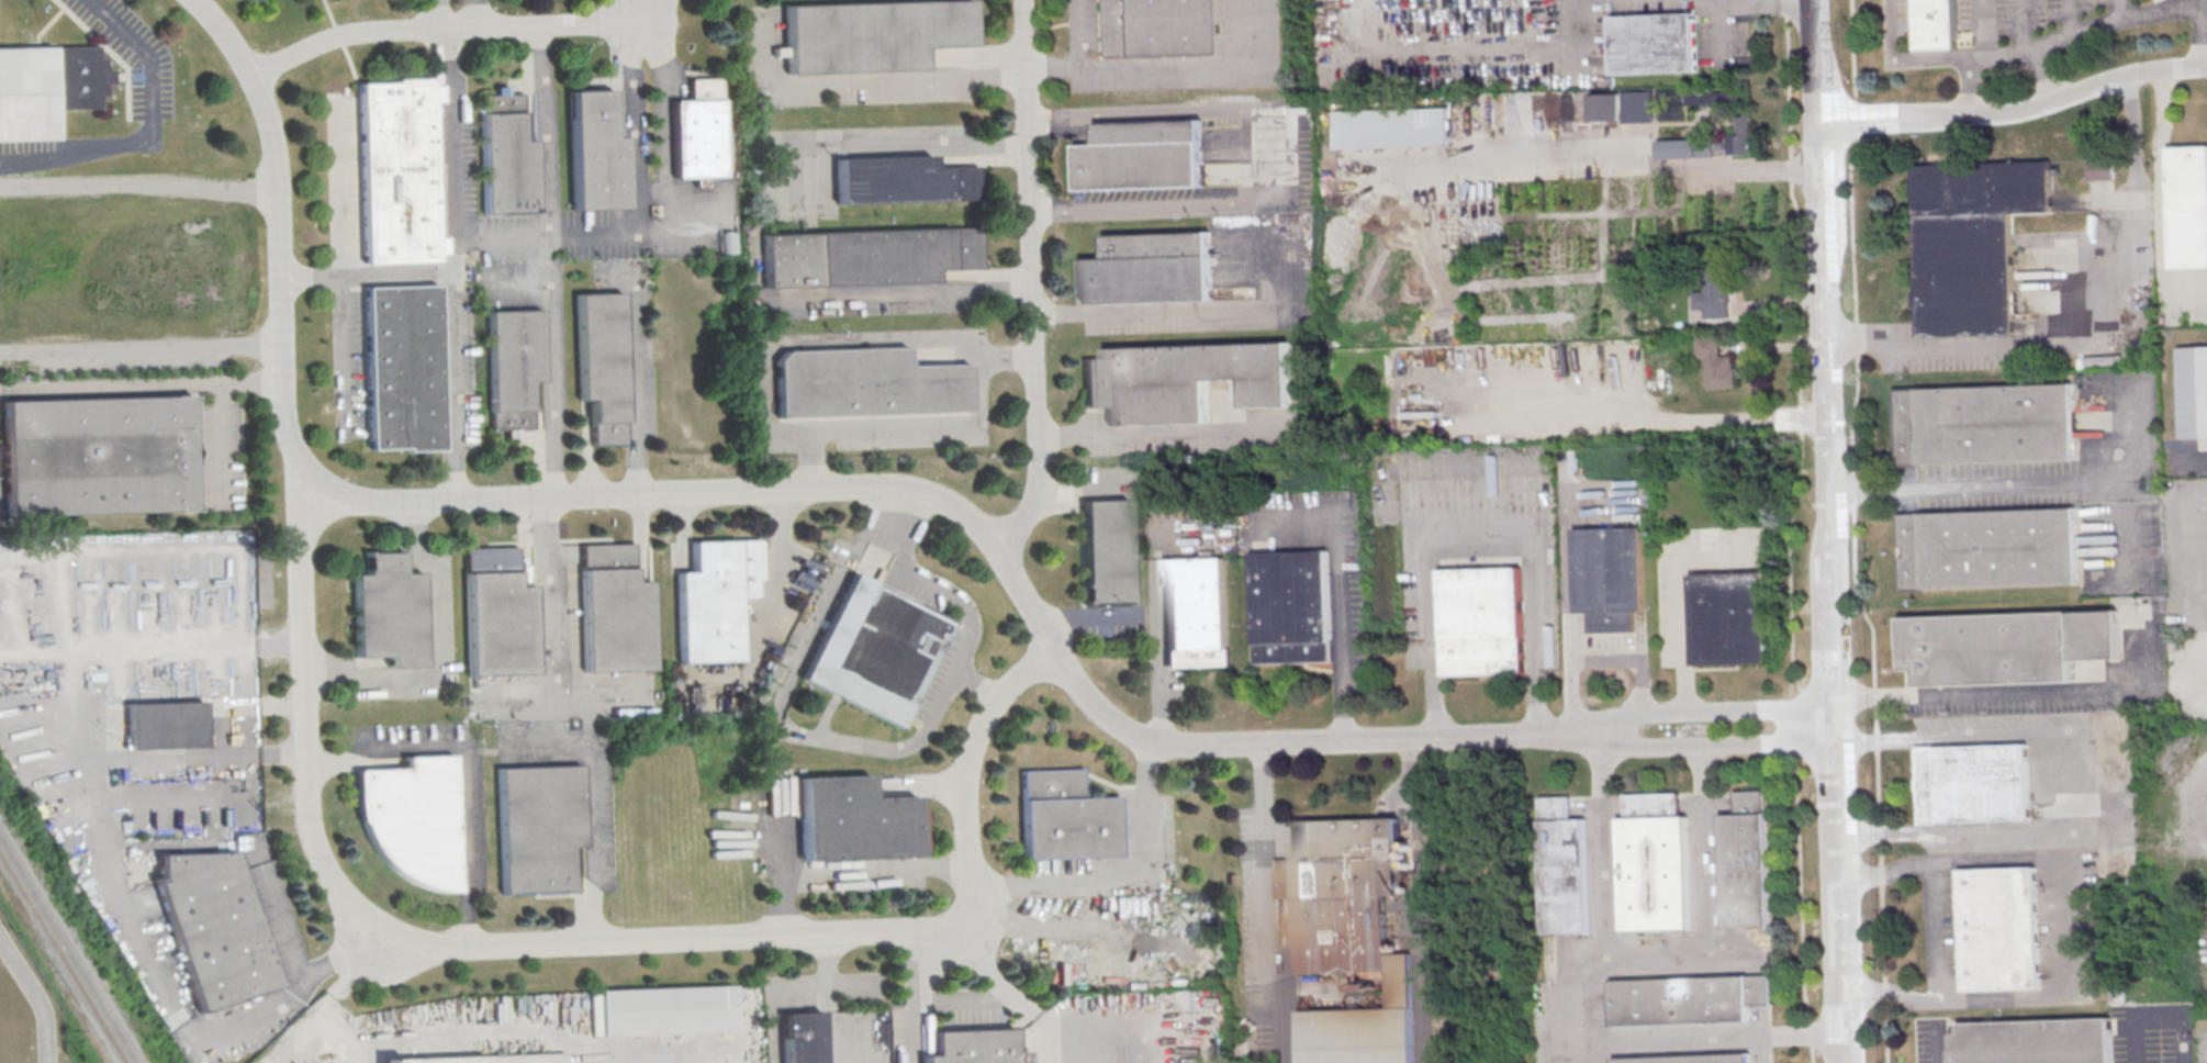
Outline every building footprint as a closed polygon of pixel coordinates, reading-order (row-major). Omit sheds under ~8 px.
[(784,7),(973,0),(974,45),(925,47),(926,69),(786,75),(784,7)] [(1108,59),(1105,0),(1222,0),(1223,55),(1108,59)] [(1917,49),(1959,48),(1957,0),(1915,0),(1917,49)] [(1696,12),(1611,15),(1613,75),(1699,71),(1696,12)] [(55,139),(0,140),(0,49),(97,46),(97,58),(102,58),(102,70),(111,70),(111,83),(103,85),(103,97),(98,97),(98,110),(55,111),(55,139)] [(357,82),(362,264),(435,262),(435,255),(446,254),(445,236),(434,237),(429,78),(392,79),(392,82),(357,82)] [(722,177),(673,178),(671,101),(690,101),(690,80),(719,79),(722,177)] [(626,209),(572,211),(569,91),(610,90),(612,137),(624,136),(626,209)] [(1624,93),(1655,92),(1656,124),(1625,124),(1624,93)] [(1698,106),(1698,120),(1720,120),(1720,106),(1742,106),(1742,92),(1688,92),(1688,106),(1698,106)] [(1591,97),(1621,96),(1622,123),(1591,123),(1591,97)] [(1335,113),(1449,109),(1450,147),(1336,152),(1335,113)] [(479,113),(482,214),(537,212),(535,141),(523,141),(522,111),(479,113)] [(1751,118),(1752,156),(1732,156),(1732,152),(1723,153),(1723,143),(1730,143),(1730,136),(1738,136),(1737,118),(1751,118)] [(1203,186),(1200,119),(1095,122),(1096,144),(1076,145),(1077,190),(1203,186)] [(1685,146),(1685,156),(1716,156),(1716,146),(1685,146)] [(2167,147),(2171,268),(2206,267),(2206,146),(2167,147)] [(977,166),(932,167),(932,155),(836,159),(837,204),(979,198),(977,166)] [(1913,166),(2050,161),(2051,211),(2008,212),(2013,334),(1918,336),(1913,166)] [(763,234),(765,288),(936,281),(936,269),(982,267),(979,225),(763,234)] [(720,253),(736,253),(736,232),(720,232),(720,253)] [(1210,232),(1105,235),(1106,259),(1080,259),(1082,304),(1212,300),(1210,232)] [(1705,261),(1735,261),(1736,278),(1730,278),(1732,320),(1706,320),(1706,311),(1695,311),(1694,293),(1705,293),(1705,261)] [(436,286),(365,288),(369,448),(404,448),(404,450),(441,450),(436,286)] [(620,293),(575,295),(579,400),(591,400),(592,445),(625,445),(620,293)] [(488,314),(541,312),(544,385),(531,385),(533,432),(491,433),(488,314)] [(1699,339),(1722,338),(1723,358),(1734,358),(1735,370),(1738,370),(1738,389),(1711,390),(1710,370),(1707,370),(1707,359),(1700,360),(1699,339)] [(1106,348),(1289,343),(1291,406),(1244,409),(1243,378),(1208,379),(1209,424),(1108,426),(1107,407),(1085,409),(1084,358),(1106,358),(1106,348)] [(785,350),(776,360),(777,417),(970,411),(967,365),(908,366),(908,347),(785,350)] [(2177,348),(2181,438),(2206,438),(2206,347),(2177,348)] [(1893,390),(2073,383),(2075,460),(1895,466),(1893,390)] [(191,396),(3,401),(5,514),(193,510),(191,396)] [(1082,500),(1127,499),(1130,603),(1085,604),(1082,500)] [(1897,514),(2077,508),(2080,584),(1900,590),(1897,514)] [(1576,532),(1645,529),(1647,613),(1635,614),(1635,634),(1590,635),(1590,615),(1578,615),(1576,532)] [(693,544),(761,541),(762,583),(757,583),(757,600),(739,600),(740,663),(681,664),(679,574),(693,574),(693,544)] [(634,544),(580,545),(584,671),(653,669),(650,581),(635,581),(634,544)] [(536,674),(468,676),(464,549),(517,547),(518,585),(534,585),(536,674)] [(1327,550),(1252,552),(1255,663),(1331,661),(1327,550)] [(354,577),(357,660),(391,659),(391,670),(425,669),(422,575),(403,575),(403,552),(366,553),(367,575),(354,577)] [(1225,557),(1165,559),(1167,665),(1229,664),(1225,557)] [(1521,567),(1439,570),(1443,676),(1524,673),(1521,567)] [(853,572),(800,678),(897,727),(951,622),(853,572)] [(1770,662),(1695,665),(1693,574),(1768,572),(1770,662)] [(1901,618),(2118,609),(2119,659),(2073,660),(2073,682),(1918,686),(1917,670),(1903,670),(1901,618)] [(226,746),(127,749),(126,704),(202,702),(203,717),(225,716),(226,746)] [(1917,749),(2028,745),(2031,824),(1919,827),(1917,749)] [(460,893),(455,754),(404,757),(404,769),(355,771),(356,804),(357,813),(359,823),(363,832),(368,841),(373,850),(379,858),(385,864),(391,871),(401,877),(411,883),(421,887),(430,891),(441,893),(450,893),(460,893)] [(581,765),(496,769),(501,894),(573,892),(572,847),(583,847),(581,765)] [(1118,857),(1023,860),(1021,770),(1082,768),(1083,797),(1116,796),(1118,857)] [(916,796),(871,798),(870,774),(798,777),(802,861),(919,857),(916,796)] [(1765,793),(1770,930),(1725,931),(1721,818),(1736,817),(1735,794),(1765,793)] [(1680,795),(1681,817),(1688,817),(1692,931),(1625,933),(1621,820),(1627,820),(1626,797),(1680,795)] [(1541,798),(1546,936),(1591,933),(1587,820),(1571,820),(1570,797),(1541,798)] [(1300,1062),(1415,1062),(1411,954),(1388,954),(1386,895),(1404,894),(1402,816),(1293,819),(1295,858),(1275,859),(1276,899),(1296,898),(1299,973),(1389,970),(1391,1007),(1298,1010),(1300,1062)] [(158,857),(233,854),(255,918),(256,917),(280,987),(199,1015),(154,882),(159,880),(158,857)] [(2036,868),(1960,870),(1963,991),(2039,988),(2036,868)] [(1613,981),(1771,976),(1772,1007),(1749,1008),(1750,1022),(1614,1028),(1613,981)] [(589,991),(730,985),(732,1031),(590,1037),(589,991)] [(821,1011),(781,1012),(782,1062),(822,1062),(821,1011)] [(2111,1018),(2113,1062),(1952,1062),(1951,1033),(1960,1032),(1960,1022),(2111,1018)] [(1012,1030),(1014,1062),(921,1062),(921,1059),(932,1059),(932,1032),(1012,1030)] [(558,1051),(558,1062),(383,1062),(383,1059),(558,1051)] [(1751,1054),(1615,1060),(1615,1062),(1751,1062),(1751,1054)]
